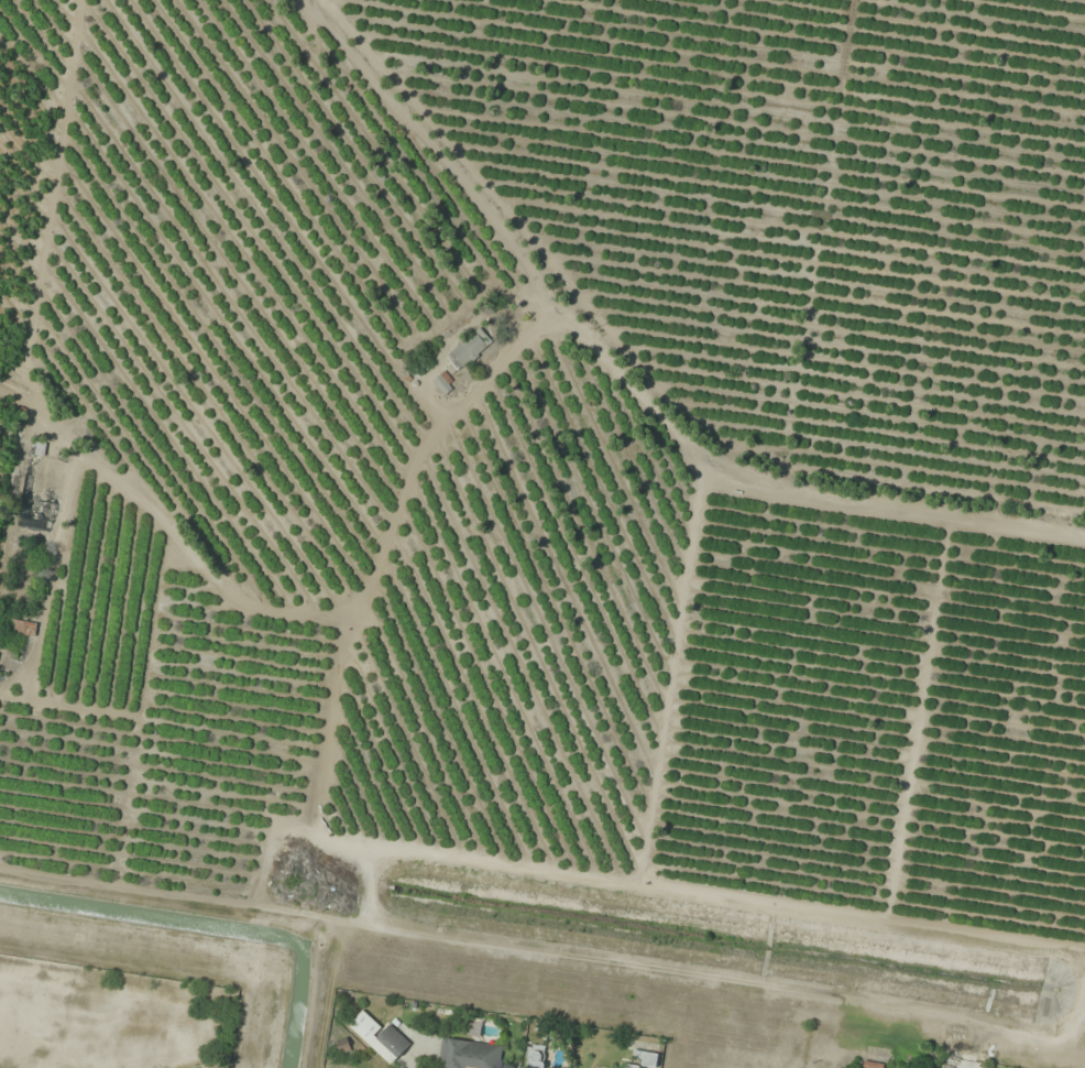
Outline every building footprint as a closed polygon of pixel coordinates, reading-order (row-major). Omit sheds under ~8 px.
[(492,342),(479,328),(447,359),(460,373),(492,342)] [(455,387),(443,373),(433,382),(445,396),(455,387)] [(35,629),(11,620),(7,631),(31,640),(35,629)] [(389,1023),(383,1029),(363,1011),(349,1027),(393,1066),(412,1044),(389,1023)] [(447,1067),(501,1067),(503,1044),(442,1037),(439,1064),(447,1065),(447,1067)] [(528,1045),(528,1067),(545,1067),(545,1045),(528,1045)] [(657,1065),(658,1054),(637,1052),(636,1064),(657,1065)]
